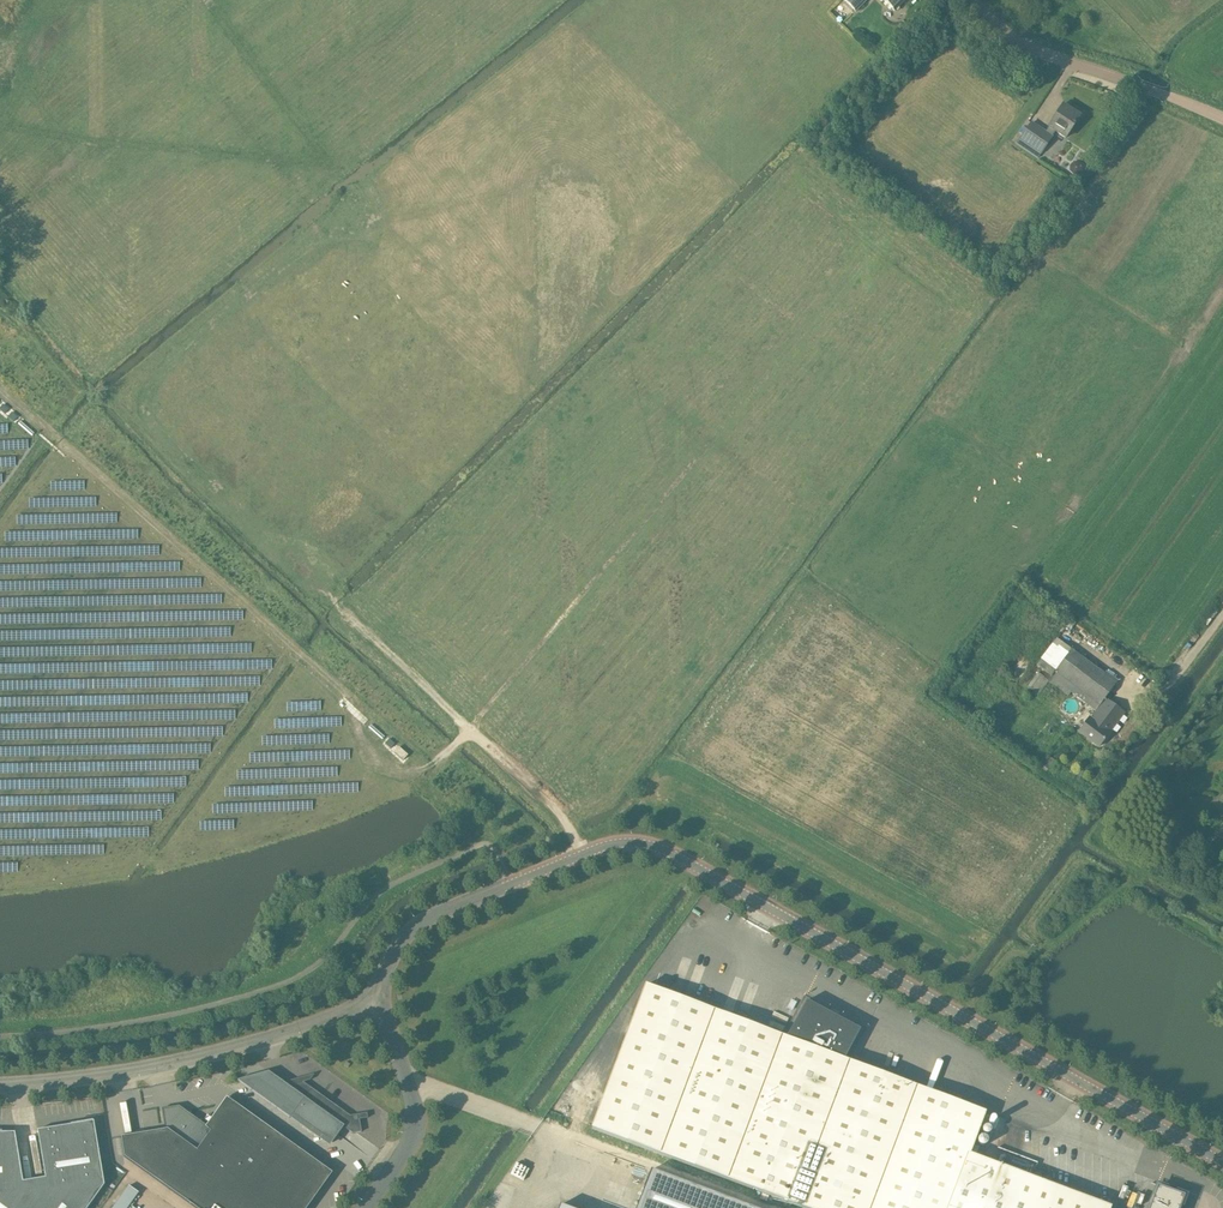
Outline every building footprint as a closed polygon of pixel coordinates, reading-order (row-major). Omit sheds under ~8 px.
[(856,11),(867,0),(845,0),(856,11)] [(895,10),(905,0),(885,0),(895,10)] [(1063,105),(1046,131),(1032,122),(1021,139),(1042,153),(1056,131),(1066,137),(1080,116),(1063,105)] [(0,407),(0,409),(5,413),(9,409),(3,404),(0,407)] [(12,412),(8,416),(14,422),(18,417),(12,412)] [(1019,585),(1013,594),(1020,598),(1025,589),(1019,585)] [(999,613),(992,622),(999,627),(1005,618),(999,613)] [(1080,731),(1100,746),(1124,713),(1105,699),(1117,683),(1071,649),(1072,649),(1058,639),(1038,665),(1052,676),(1049,680),(1069,695),(1071,691),(1098,711),(1092,720),(1090,718),(1080,731)] [(979,642),(973,651),(979,656),(985,647),(979,642)] [(1038,672),(1027,687),(1038,695),(1048,681),(1049,680),(1048,680),(1038,672)] [(389,738),(385,743),(391,748),(395,744),(389,738)] [(398,747),(394,752),(404,760),(408,755),(398,747)] [(1040,768),(1046,772),(1050,767),(1044,763),(1040,768)] [(593,1127),(809,1207),(1110,1207),(969,1155),(984,1112),(844,1060),(860,1030),(806,1000),(786,1038),(646,986),(593,1127)] [(269,1071),(237,1080),(291,1119),(294,1115),(292,1114),(311,1088),(303,1082),(288,1086),(269,1071)] [(311,1088),(292,1114),(294,1115),(333,1142),(344,1127),(353,1133),(362,1132),(360,1119),(355,1120),(355,1115),(351,1116),(311,1088)] [(122,1137),(125,1157),(137,1165),(196,1207),(307,1207),(325,1182),(330,1177),(332,1173),(233,1101),(227,1097),(206,1126),(179,1107),(164,1109),(167,1129),(122,1137)] [(35,1180),(38,1207),(87,1207),(104,1185),(94,1121),(38,1130),(46,1178),(35,1180)] [(1000,1131),(989,1162),(1041,1182),(1053,1150),(1000,1131)] [(35,1180),(24,1182),(15,1133),(0,1133),(0,1207),(38,1207),(35,1180)] [(651,1170),(636,1207),(753,1207),(651,1170)] [(128,1182),(110,1207),(125,1207),(140,1186),(130,1179),(127,1182),(128,1182)] [(1151,1207),(1182,1207),(1187,1195),(1160,1185),(1151,1207)]
